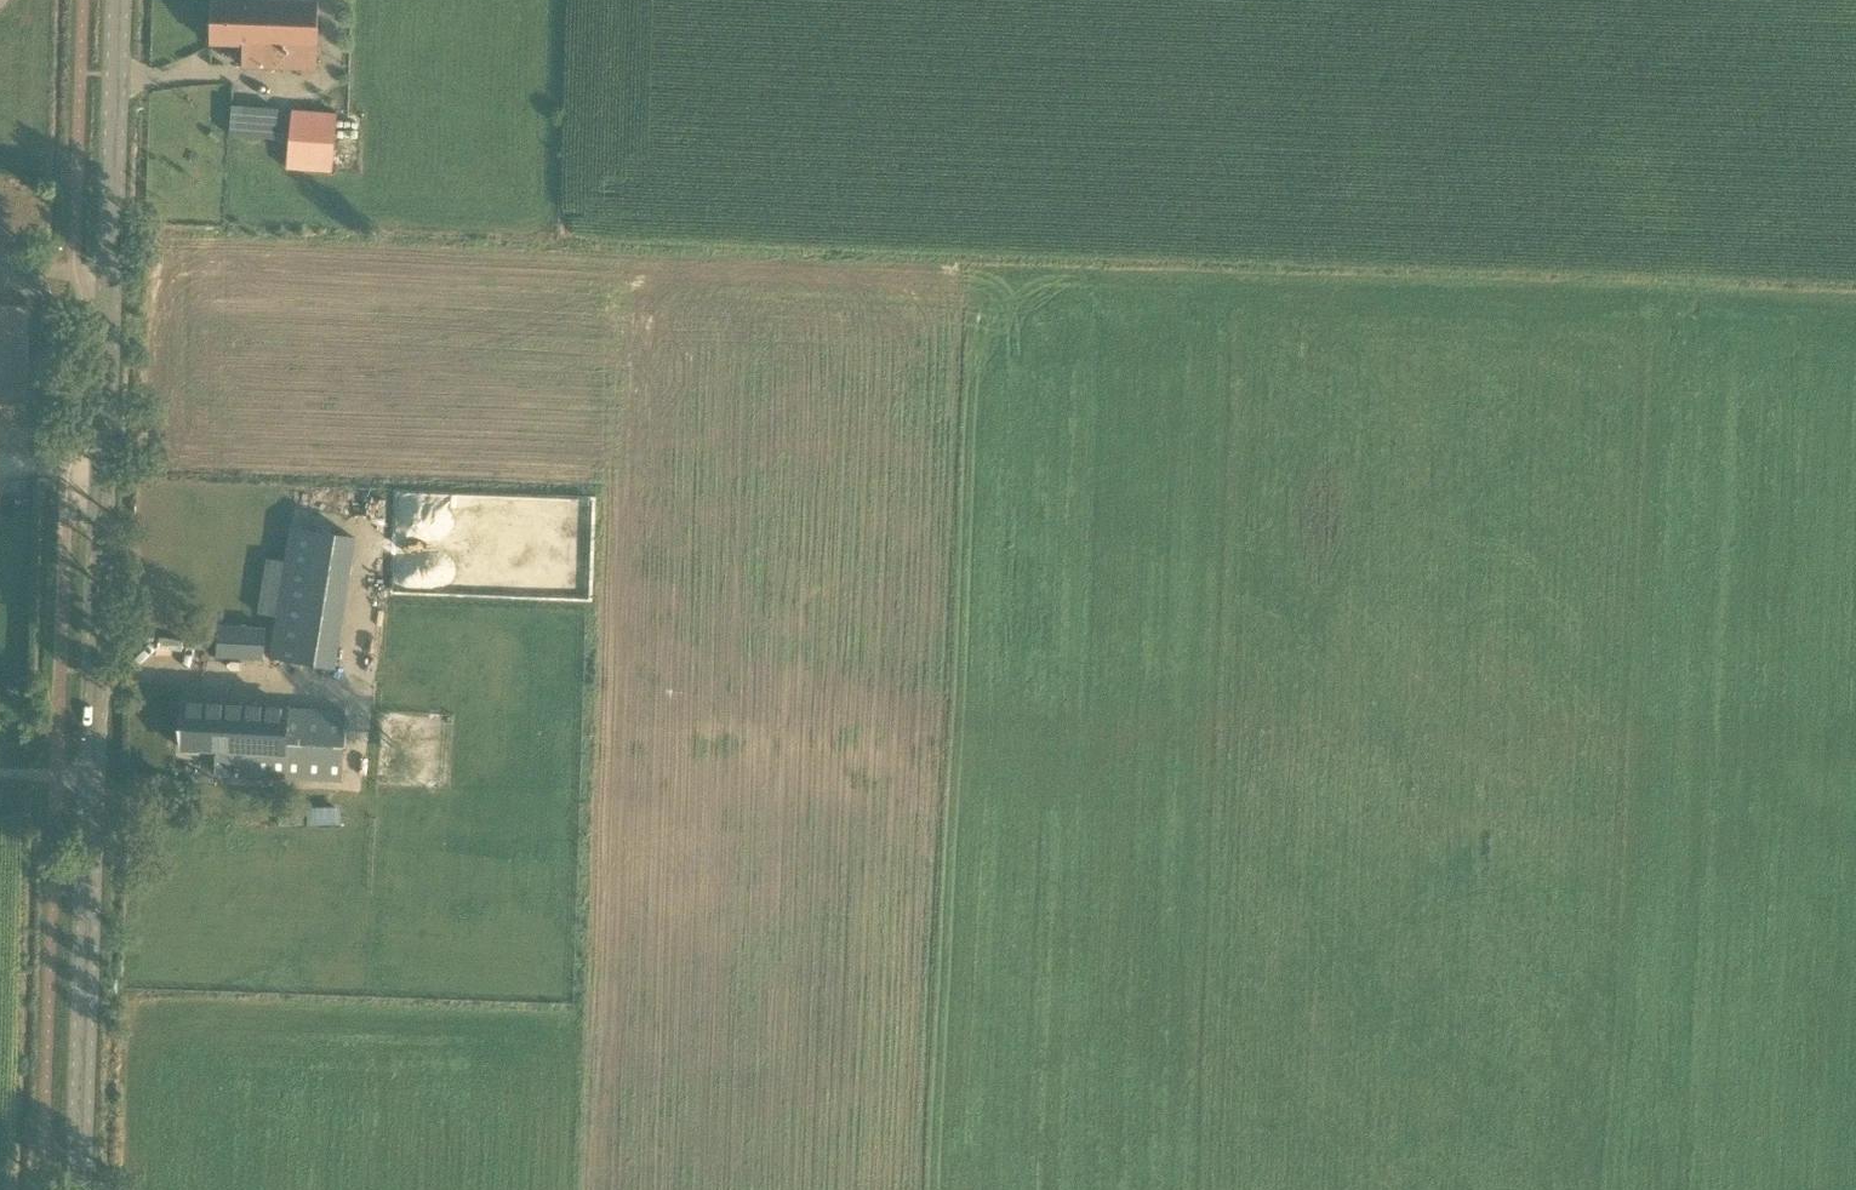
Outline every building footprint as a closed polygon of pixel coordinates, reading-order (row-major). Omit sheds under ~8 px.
[(318,68),(319,1),(299,0),(212,0),(210,43),(243,44),(243,66),(318,68)] [(229,134),(276,139),(278,111),(232,106),(229,134)] [(287,169),(332,171),(336,111),(291,108),(287,169)] [(504,540),(387,519),(383,543),(442,554),(435,592),(493,603),(504,540)] [(270,657),(335,668),(358,537),(292,525),(286,561),(266,557),(257,613),(277,616),(270,657)] [(214,772),(239,774),(342,779),(346,710),(184,702),(181,749),(215,751),(214,772)] [(338,821),(338,806),(306,805),(305,820),(338,821)]
